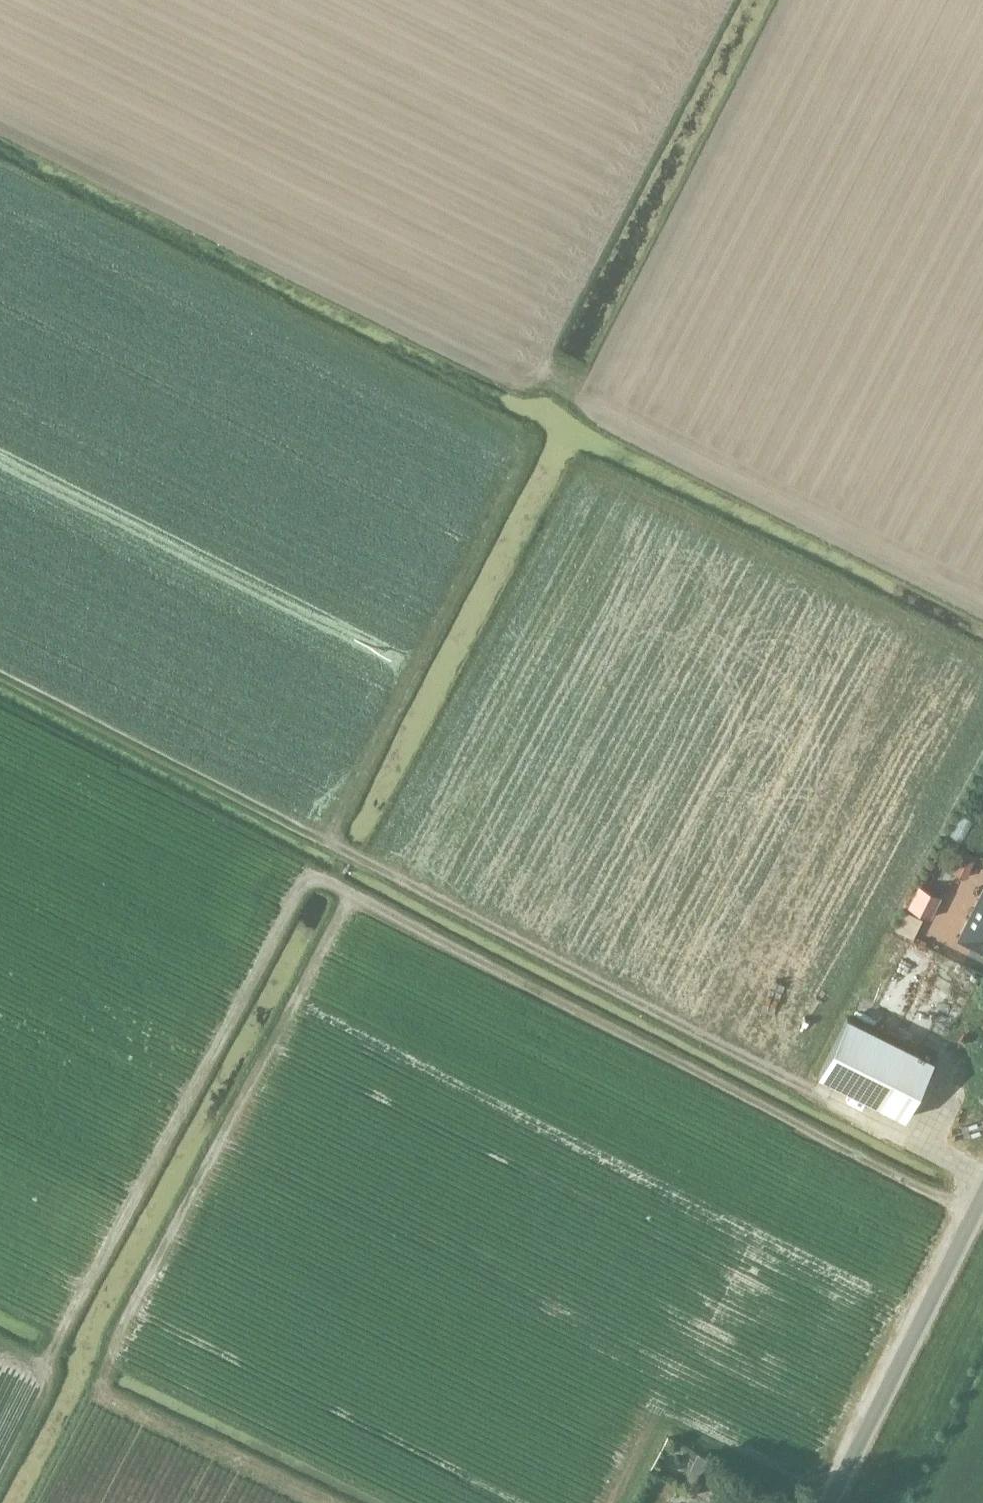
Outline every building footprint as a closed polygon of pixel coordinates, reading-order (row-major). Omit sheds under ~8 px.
[(956,844),(945,868),(965,878),(976,855),(963,848),(956,844)] [(956,938),(982,951),(982,885),(956,938)] [(903,1018),(934,954),(890,933),(859,996),(903,1018)] [(846,1016),(817,1074),(903,1117),(933,1058),(846,1016)] [(697,1452),(679,1488),(695,1496),(712,1461),(697,1452)]
